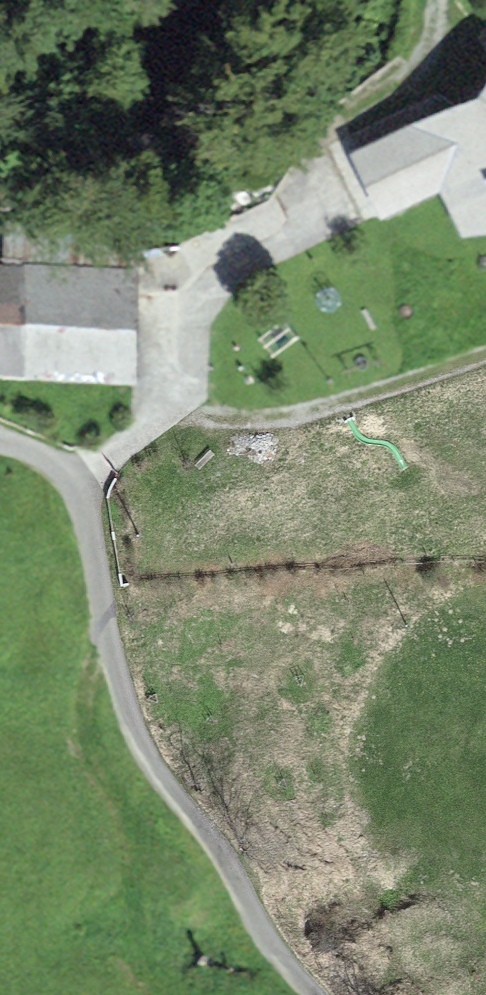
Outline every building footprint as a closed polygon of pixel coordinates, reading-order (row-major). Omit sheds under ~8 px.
[(449,124),(423,136),(445,181),(462,217),(476,222),(485,217),(485,93),(484,96),(460,107),(449,124)] [(378,213),(445,181),(423,136),(417,123),(349,155),(378,213)] [(132,374),(131,247),(66,248),(66,233),(7,234),(8,272),(0,272),(0,376),(132,374)]
